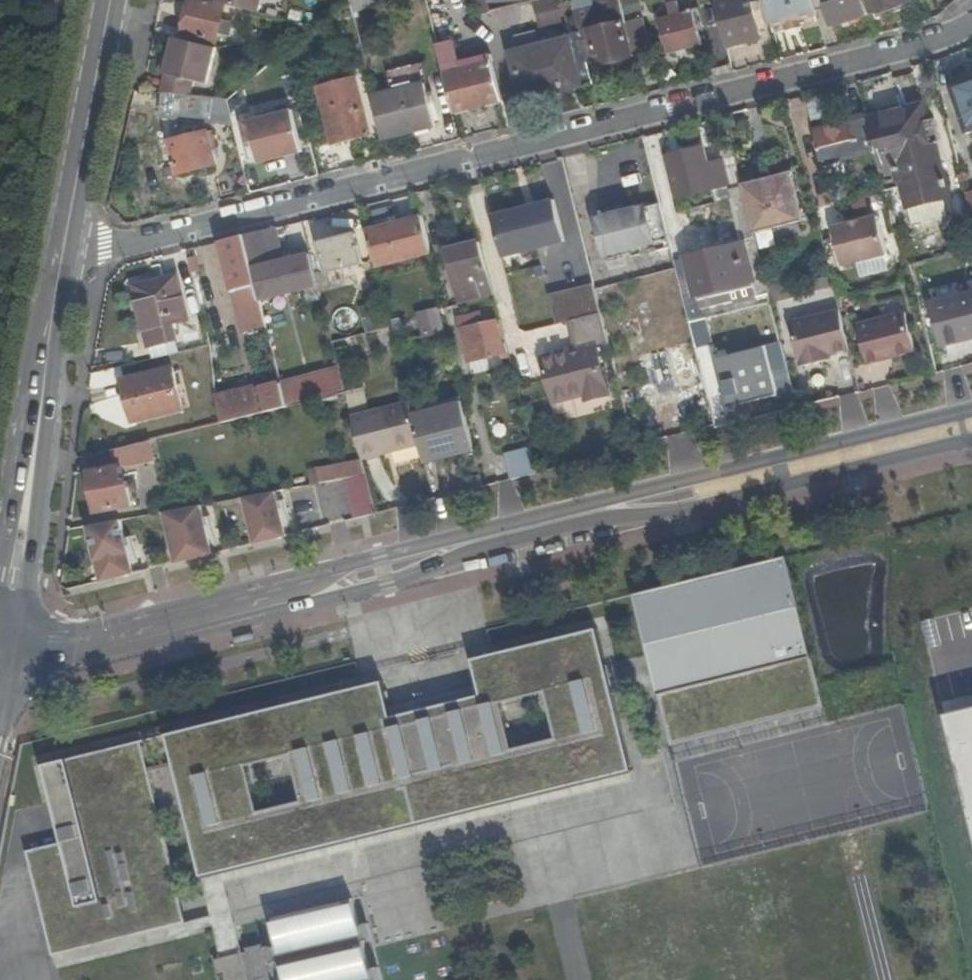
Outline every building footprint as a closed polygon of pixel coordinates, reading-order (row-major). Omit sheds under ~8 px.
[(228,5),(220,3),(206,0),(195,0),(187,35),(219,43),(228,5)] [(262,13),(265,0),(220,0),(220,3),(228,5),(262,13)] [(354,9),(391,0),(352,0),(354,9)] [(483,16),(544,0),(479,0),(483,16)] [(592,74),(639,63),(635,45),(623,0),(573,0),(592,74)] [(729,47),(763,38),(753,0),(718,0),(729,47)] [(776,27),(790,23),(791,30),(805,27),(804,19),(820,15),(819,10),(816,0),(769,0),(776,27)] [(821,9),(829,7),(832,6),(831,2),(830,0),(818,0),(821,9)] [(871,16),(865,0),(850,0),(850,1),(841,3),(839,0),(836,0),(831,2),(832,6),(829,7),(835,27),(871,16)] [(879,20),(903,11),(901,6),(915,0),(865,0),(871,16),(877,14),(879,20)] [(670,5),(673,17),(683,15),(680,2),(670,5)] [(683,15),(673,17),(662,21),(670,55),(704,46),(696,12),(683,15)] [(805,27),(822,22),(820,15),(804,19),(805,27)] [(776,27),(778,34),(791,30),(790,23),(776,27)] [(167,93),(194,96),(197,81),(210,84),(218,46),(176,36),(172,59),(168,74),(164,93),(167,93)] [(581,83),(569,36),(541,43),(542,50),(517,56),(526,95),(562,87),(563,91),(583,86),(582,83),(581,83)] [(639,63),(641,69),(654,65),(648,41),(635,45),(639,63)] [(457,114),(505,102),(495,64),(464,72),(461,63),(457,48),(442,51),(457,114)] [(464,72),(495,64),(493,55),(461,63),(464,72)] [(162,73),(168,74),(172,59),(166,58),(162,73)] [(963,116),(971,113),(971,77),(951,85),(963,116)] [(374,136),(360,78),(325,88),(338,145),(374,136)] [(375,98),(385,139),(438,126),(428,85),(375,98)] [(562,87),(526,95),(528,100),(563,91),(562,87)] [(234,117),(230,100),(194,96),(167,93),(165,109),(165,111),(215,115),(225,116),(234,117)] [(809,106),(811,121),(828,119),(826,103),(809,106)] [(870,119),(878,153),(880,153),(885,175),(901,172),(911,210),(946,200),(954,198),(945,166),(941,168),(935,144),(942,141),(937,120),(929,122),(925,105),(870,119)] [(305,151),(296,112),(247,124),(251,140),(256,139),(261,163),(305,151)] [(961,168),(971,165),(971,155),(963,116),(950,121),(961,168)] [(825,166),(878,153),(870,119),(818,132),(825,166)] [(216,166),(208,132),(170,142),(179,175),(216,166)] [(744,184),(736,157),(709,164),(705,148),(670,156),(679,197),(714,189),(717,202),(734,198),(731,187),(744,184)] [(806,221),(793,173),(745,185),(758,233),(806,221)] [(743,243),(757,240),(744,184),(731,187),(734,198),(743,243)] [(946,200),(911,210),(914,224),(950,215),(946,200)] [(554,201),(491,217),(502,261),(566,245),(554,201)] [(670,239),(662,206),(647,210),(646,207),(629,212),(627,204),(614,208),(615,215),(598,219),(606,254),(670,239)] [(318,237),(356,228),(353,214),(315,223),(318,237)] [(890,254),(881,216),(834,227),(844,266),(890,254)] [(377,266),(433,253),(425,217),(369,231),(377,266)] [(246,235),(261,297),(283,291),(277,264),(273,265),(273,263),(286,259),(279,227),(246,235)] [(323,242),(330,272),(365,263),(358,234),(323,242)] [(248,315),(265,311),(261,297),(246,235),(220,242),(220,244),(224,243),(229,261),(231,270),(236,289),(238,289),(254,285),(255,288),(242,291),(248,315)] [(756,298),(770,294),(769,288),(757,240),(743,243),(752,281),(756,298)] [(490,276),(482,242),(449,251),(462,303),(479,299),(475,280),(490,276)] [(697,295),(700,294),(752,281),(743,243),(687,257),(697,295)] [(365,263),(330,272),(332,282),(367,273),(365,263)] [(308,295),(323,291),(317,270),(303,274),(308,295)] [(190,319),(179,276),(137,286),(152,346),(180,339),(176,323),(190,319)] [(704,311),(742,301),(756,298),(752,281),(700,294),(704,311)] [(595,285),(550,295),(557,325),(574,321),(603,314),(595,285)] [(932,303),(946,359),(971,353),(971,293),(932,303)] [(701,363),(718,430),(800,410),(770,294),(756,298),(742,301),(754,350),(701,363)] [(389,326),(383,301),(366,306),(372,330),(389,326)] [(422,334),(445,330),(440,306),(417,311),(422,334)] [(804,364),(832,358),(830,353),(851,347),(842,313),(795,324),(804,364)] [(918,351),(908,313),(860,325),(870,364),(918,351)] [(603,314),(574,321),(581,350),(545,359),(555,402),(587,394),(589,400),(610,395),(601,358),(613,356),(612,349),(603,314)] [(502,359),(510,357),(501,320),(482,324),(480,315),(460,320),(470,362),(475,361),(490,358),(501,354),(502,359)] [(665,370),(679,358),(669,346),(655,359),(665,370)] [(832,358),(852,353),(851,347),(830,353),(832,358)] [(493,370),(490,358),(475,361),(478,374),(493,370)] [(214,366),(218,397),(245,390),(237,361),(214,366)] [(186,409),(175,368),(126,380),(136,421),(186,409)] [(282,383),(288,407),(347,392),(341,368),(282,383)] [(223,423),(288,407),(283,385),(258,391),(257,388),(245,390),(218,397),(223,423)] [(347,392),(364,460),(422,445),(415,417),(411,403),(370,412),(365,388),(347,392)] [(873,414),(894,413),(893,388),(872,389),(873,414)] [(826,400),(826,418),(846,418),(846,400),(826,400)] [(463,405),(415,417),(422,445),(428,467),(475,455),(463,405)] [(154,439),(90,455),(101,510),(135,503),(129,479),(126,480),(123,468),(158,460),(154,439)] [(507,454),(513,481),(540,474),(533,448),(507,454)] [(323,484),(368,476),(364,460),(321,468),(323,484)] [(311,470),(314,485),(323,484),(321,468),(311,470)] [(432,490),(435,500),(484,488),(481,477),(432,490)] [(276,493),(243,500),(253,543),(285,536),(276,493)] [(201,506),(163,514),(174,563),(212,555),(201,506)] [(129,528),(106,532),(111,558),(135,553),(129,528)] [(98,535),(108,580),(139,573),(135,553),(111,558),(106,532),(98,535)] [(821,680),(790,552),(635,590),(674,742),(827,703),(821,680)] [(188,919),(162,809),(186,803),(204,874),(224,869),(420,819),(412,786),(501,764),(510,797),(635,767),(599,625),(475,656),(484,692),(394,714),(385,677),(169,731),(176,760),(151,766),(142,737),(45,761),(64,839),(29,847),(55,952),(188,919)] [(960,703),(971,759),(971,701),(960,703)] [(412,786),(420,819),(422,829),(512,807),(510,797),(501,764),(412,786)] [(230,979),(252,979),(244,944),(224,869),(204,874),(230,979)] [(354,889),(272,909),(282,952),(274,953),(270,937),(265,939),(264,936),(248,940),(249,943),(244,944),(252,979),(375,979),(354,889)]
